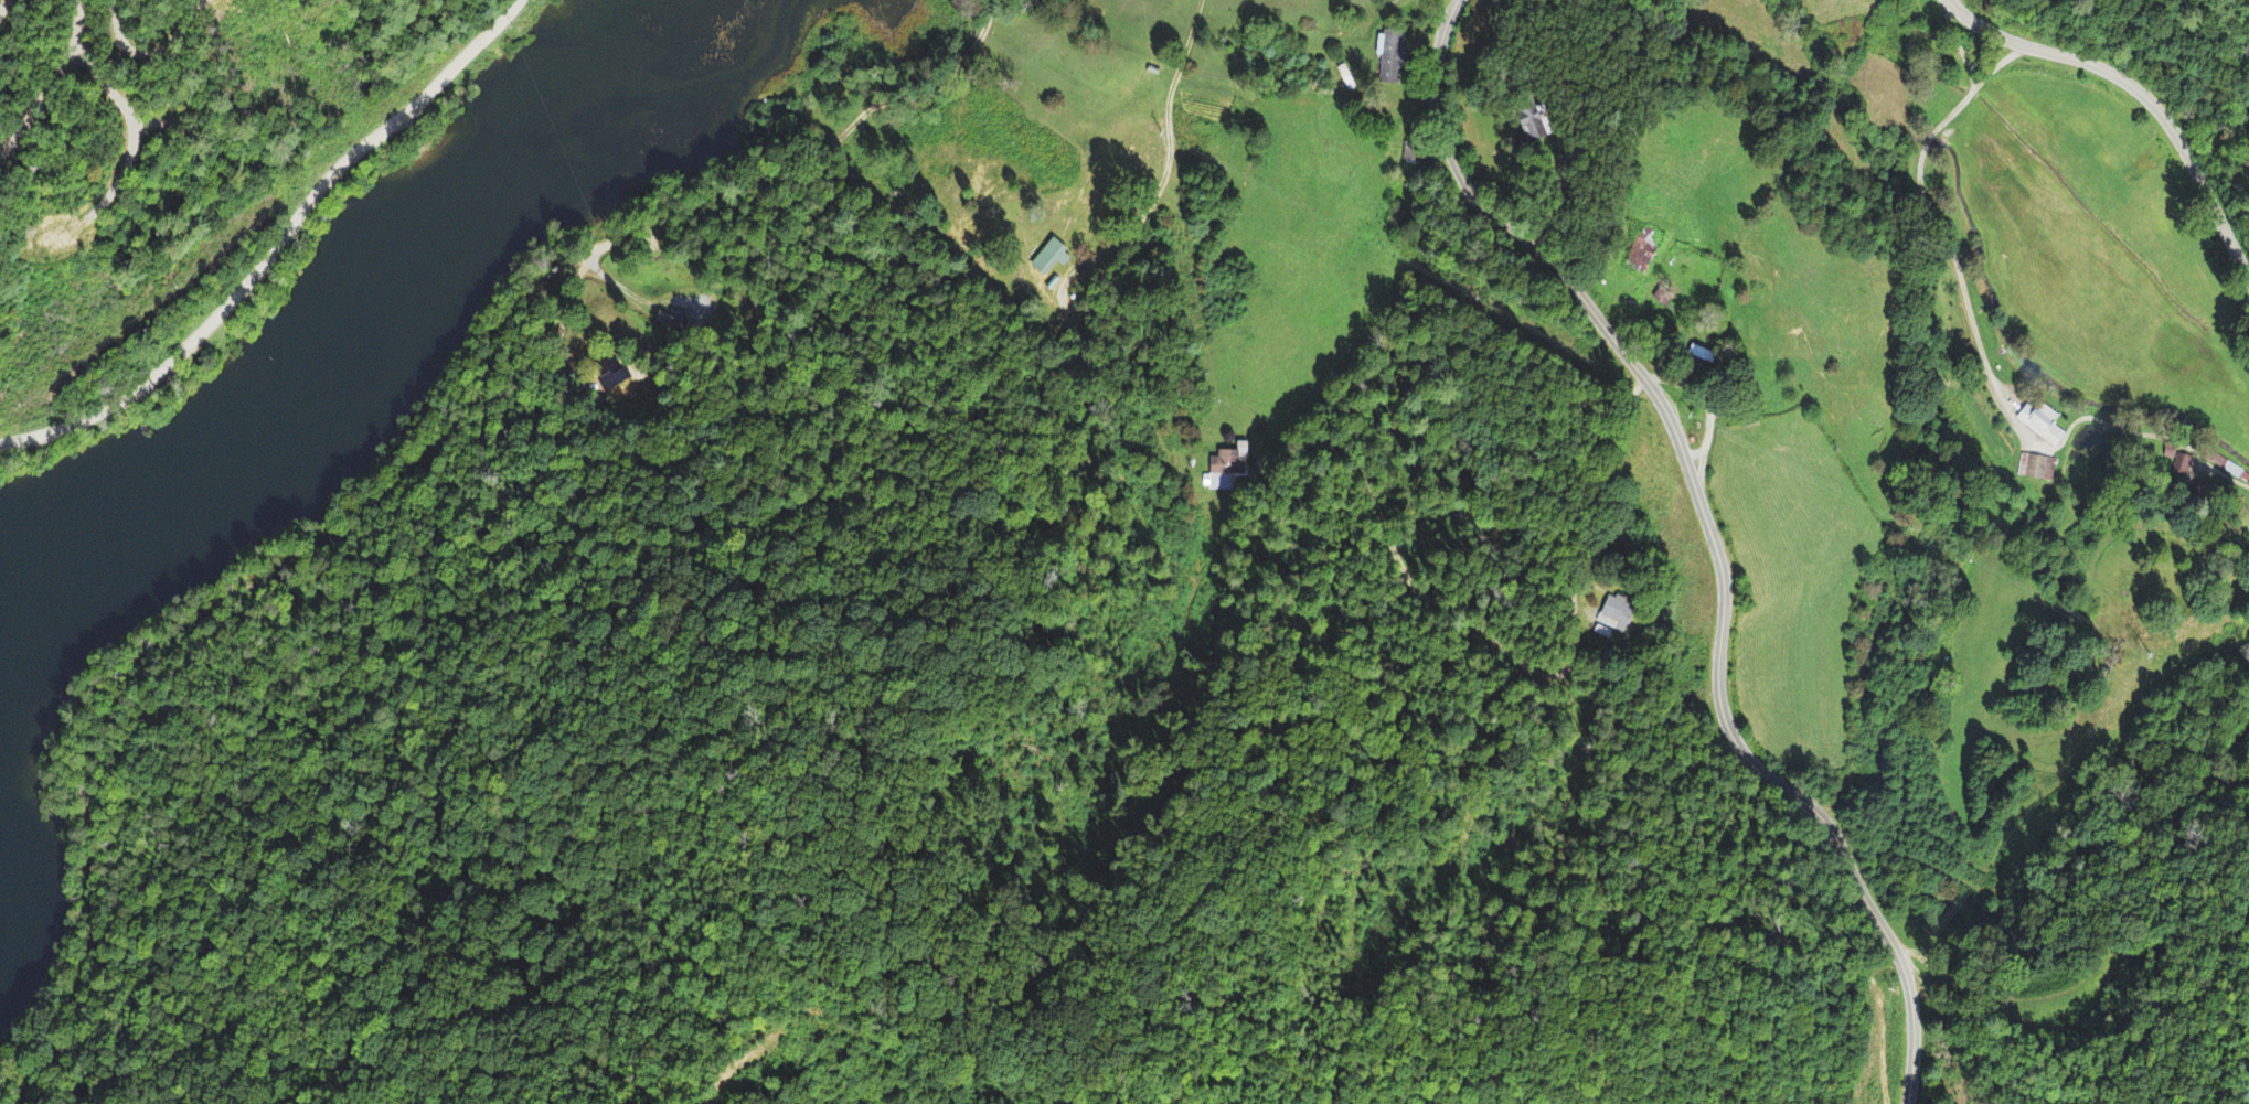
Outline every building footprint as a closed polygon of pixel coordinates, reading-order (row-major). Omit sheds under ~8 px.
[(1380,86),(1398,88),(1402,36),(1379,35),(1377,59),(1382,59),(1380,86)] [(1546,143),(1543,111),(1525,112),(1528,144),(1546,143)] [(1660,248),(1654,245),(1658,236),(1644,230),(1626,267),(1647,277),(1660,248)] [(1065,271),(1074,258),(1052,242),(1033,270),(1047,280),(1057,265),(1065,271)] [(1720,357),(1695,349),(1691,360),(1716,368),(1720,357)] [(2038,414),(2029,408),(2018,424),(2059,452),(2068,438),(2055,429),(2062,419),(2043,406),(2038,414)] [(2187,479),(2191,459),(2177,456),(2178,448),(2168,446),(2165,460),(2174,462),(2171,476),(2187,479)] [(1237,455),(1220,454),(1220,461),(1211,461),(1210,494),(1234,494),(1234,478),(1249,479),(1249,462),(1237,462),(1237,455)] [(2058,464),(2022,457),(2018,478),(2054,486),(2058,464)] [(1608,598),(1598,627),(1616,633),(1618,627),(1629,630),(1637,608),(1608,598)]
